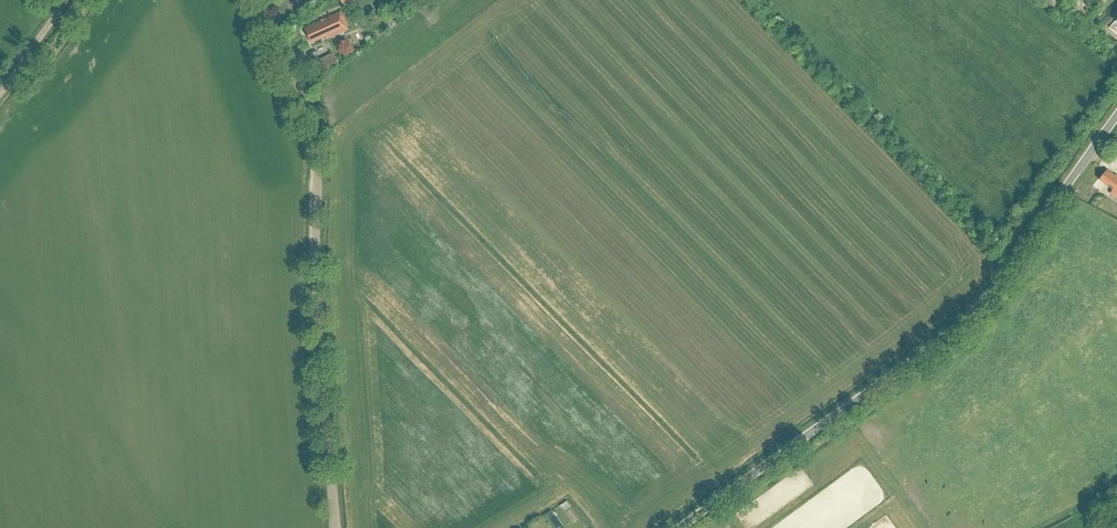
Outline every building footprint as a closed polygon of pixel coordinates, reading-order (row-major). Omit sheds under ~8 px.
[(74,14),(69,10),(75,1),(74,0),(68,0),(49,29),(59,36),(74,14)] [(340,14),(305,30),(312,44),(326,37),(327,39),(348,30),(340,14)] [(1100,182),(1114,192),(1111,195),(1116,200),(1116,178),(1116,179),(1107,172),(1100,182)] [(550,520),(555,527),(565,527),(556,516),(550,520)]
